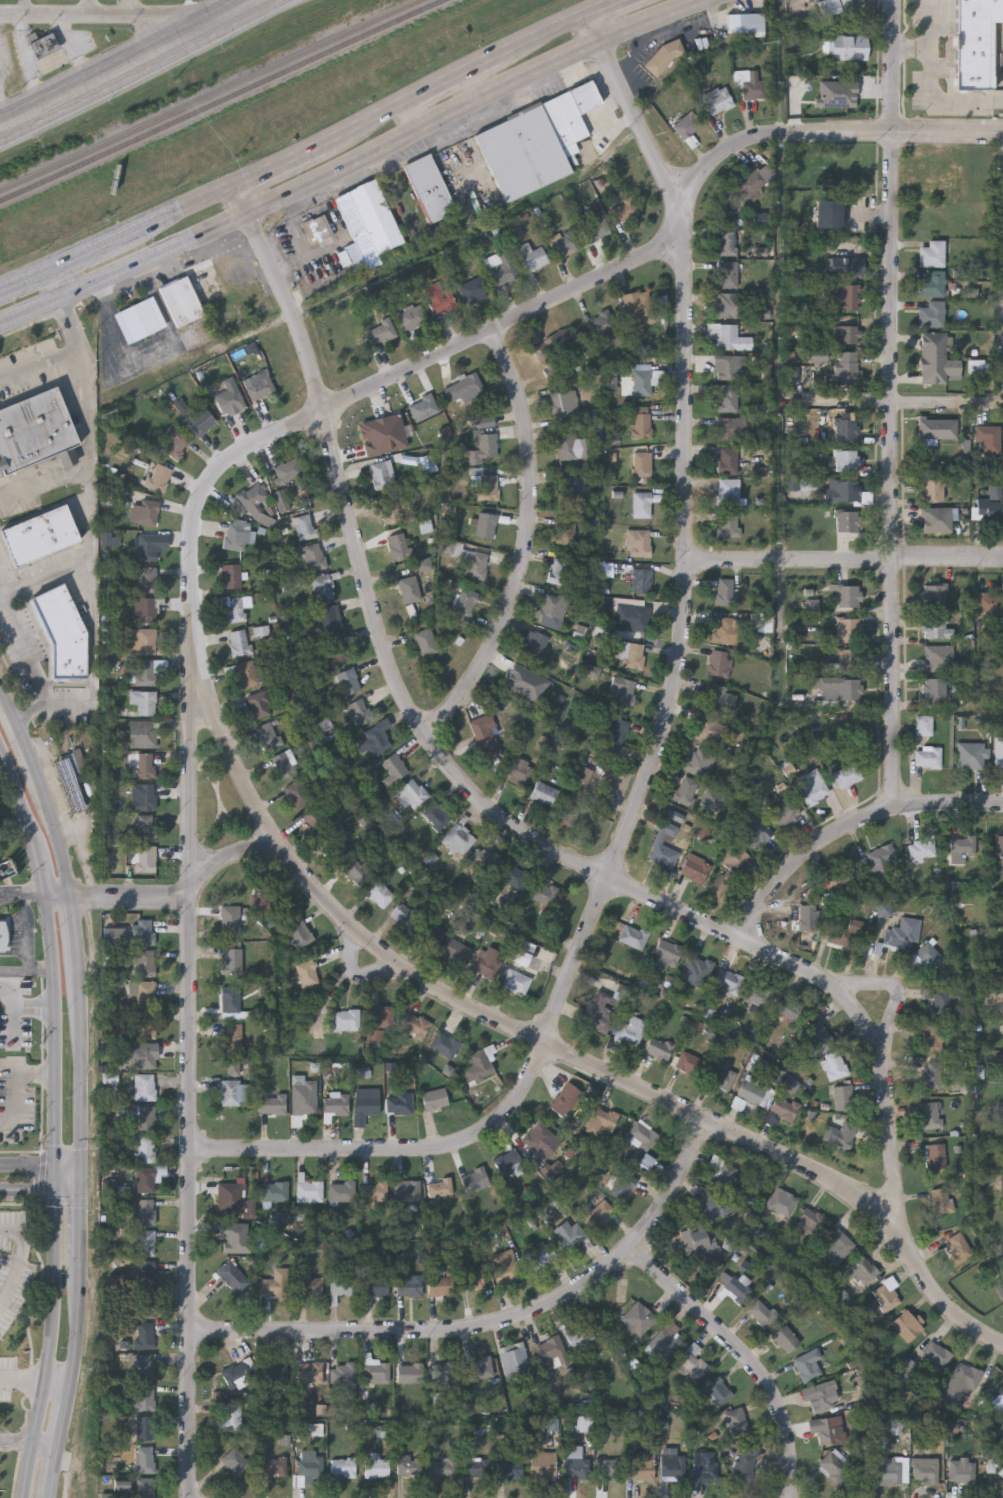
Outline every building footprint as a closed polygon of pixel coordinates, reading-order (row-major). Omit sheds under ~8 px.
[(827,16),(822,0),(853,0),(855,8),(827,16)] [(955,88),(993,88),(993,22),(1002,22),(1002,0),(956,0),(955,88)] [(765,31),(729,31),(729,12),(765,12),(765,31)] [(29,43),(52,32),(60,48),(37,60),(29,43)] [(869,35),(869,58),(832,58),(832,35),(869,35)] [(646,64),(674,36),(686,47),(658,76),(646,64)] [(770,97),(744,98),(744,88),(737,88),(736,69),(759,68),(760,79),(769,79),(770,97)] [(859,105),(820,105),(820,79),(859,79),(859,105)] [(735,104),(712,114),(704,93),(727,84),(735,104)] [(473,134),(567,90),(586,132),(574,138),(579,149),(566,155),(574,170),(505,202),(473,134)] [(674,126),(692,109),(705,122),(686,139),(674,126)] [(432,152),(458,211),(431,222),(405,164),(432,152)] [(736,182),(762,161),(773,175),(748,196),(736,182)] [(376,178),(405,242),(364,260),(336,196),(376,178)] [(613,223),(608,205),(632,198),(638,215),(613,223)] [(842,228),(816,228),(816,199),(842,199),(842,228)] [(338,238),(316,250),(302,224),(323,212),(338,238)] [(580,226),(602,216),(609,234),(588,243),(580,226)] [(557,257),(548,237),(570,227),(579,246),(557,257)] [(719,254),(719,230),(736,230),(736,254),(719,254)] [(944,239),(944,265),(918,265),(918,246),(928,246),(928,239),(944,239)] [(526,272),(514,247),(527,241),(531,249),(541,245),(549,262),(526,272)] [(482,259),(505,248),(518,276),(494,286),(482,259)] [(863,256),(863,277),(829,277),(829,256),(863,256)] [(737,261),(737,287),(717,287),(717,261),(737,261)] [(944,296),(918,296),(918,275),(926,275),(926,269),(944,269),(944,296)] [(206,312),(179,326),(160,289),(187,275),(206,312)] [(489,294),(466,304),(458,285),(480,275),(489,294)] [(421,288),(437,279),(442,289),(448,286),(457,305),(436,316),(421,288)] [(860,310),(834,309),(834,283),(860,283),(860,310)] [(628,316),(623,298),(647,291),(652,308),(628,316)] [(718,292),(747,292),(747,316),(718,316),(718,292)] [(128,343),(115,313),(155,296),(168,326),(128,343)] [(944,300),(944,326),(918,326),(918,306),(927,306),(927,300),(944,300)] [(396,313),(419,301),(428,320),(406,332),(396,313)] [(585,320),(610,308),(618,326),(593,337),(585,320)] [(396,334),(371,345),(364,328),(389,317),(396,334)] [(737,348),(718,348),(717,331),(707,331),(707,323),(737,323),(737,348)] [(858,324),(858,344),(835,344),(835,324),(858,324)] [(573,347),(541,363),(532,346),(564,329),(573,347)] [(920,331),(946,331),(946,383),(920,383),(920,331)] [(739,354),(739,379),(717,379),(717,354),(739,354)] [(242,380),(265,369),(275,391),(251,401),(242,380)] [(632,394),(632,369),(652,369),(652,373),(663,373),(663,376),(650,376),(650,394),(632,394)] [(442,388),(475,372),(482,388),(450,404),(442,388)] [(58,454),(0,476),(0,405),(57,384),(80,445),(74,447),(80,461),(63,467),(58,454)] [(737,384),(737,410),(717,410),(717,384),(737,384)] [(223,414),(215,400),(234,390),(242,404),(223,414)] [(578,414),(553,416),(551,392),(575,390),(578,414)] [(407,404),(431,393),(440,411),(415,422),(407,404)] [(632,437),(632,406),(651,406),(651,437),(632,437)] [(186,421),(205,407),(217,422),(198,436),(186,421)] [(394,439),(387,420),(403,413),(411,432),(394,439)] [(745,416),(745,440),(717,440),(717,416),(745,416)] [(956,417),(956,437),(918,437),(918,417),(956,417)] [(857,439),(835,439),(835,418),(857,418),(857,439)] [(383,422),(383,447),(366,447),(366,422),(383,422)] [(980,426),(1002,426),(1002,450),(964,449),(964,433),(980,434),(980,426)] [(175,460),(158,447),(174,427),(191,441),(175,460)] [(497,429),(497,457),(472,457),(472,429),(497,429)] [(555,433),(574,433),(574,437),(588,437),(588,457),(555,457),(555,433)] [(738,472),(717,472),(717,446),(738,446),(738,472)] [(858,470),(835,470),(835,448),(858,448),(858,470)] [(650,451),(650,476),(632,476),(632,451),(650,451)] [(272,464),(298,457),(303,475),(277,481),(272,464)] [(372,488),(372,461),(393,461),(393,488),(372,488)] [(162,492),(145,485),(155,462),(172,469),(162,492)] [(498,474),(498,499),(479,499),(479,474),(498,474)] [(588,495),(578,495),(578,500),(560,500),(560,475),(588,475),(588,495)] [(739,478),(739,504),(717,504),(717,478),(739,478)] [(859,478),(859,500),(824,500),(824,488),(828,488),(828,478),(859,478)] [(924,499),(924,478),(945,478),(945,499),(924,499)] [(308,505),(295,509),(289,487),(302,484),(308,505)] [(1002,490),(1002,513),(990,513),(990,490),(1002,490)] [(650,500),(650,517),(632,517),(632,492),(662,492),(662,500),(650,500)] [(130,521),(133,499),(140,500),(140,497),(159,501),(155,526),(130,521)] [(384,525),(378,501),(395,497),(402,520),(384,525)] [(80,539),(16,565),(1,529),(66,503),(80,539)] [(951,506),(951,531),(920,531),(920,506),(951,506)] [(740,534),(720,534),(720,524),(711,524),(711,510),(740,510),(740,534)] [(835,529),(835,510),(860,510),(860,529),(835,529)] [(475,536),(477,511),(496,513),(494,538),(475,536)] [(298,541),(292,517),(309,512),(316,535),(298,541)] [(555,543),(556,517),(575,518),(574,544),(555,543)] [(250,528),(243,551),(221,545),(229,521),(250,528)] [(626,556),(626,529),(649,529),(649,556),(626,556)] [(393,562),(388,534),(404,531),(410,558),(393,562)] [(154,533),(155,560),(135,560),(135,533),(154,533)] [(326,566),(307,572),(300,547),(319,541),(326,566)] [(489,553),(483,578),(463,574),(466,561),(453,558),(455,546),(489,553)] [(547,582),(552,555),(570,558),(565,585),(547,582)] [(222,587),(221,563),(240,563),(241,587),(222,587)] [(632,592),(632,565),(651,565),(651,592),(632,592)] [(154,592),(136,592),(136,566),(154,566),(154,592)] [(333,598),(315,601),(310,576),(328,572),(333,598)] [(397,578),(414,574),(421,599),(403,603),(397,578)] [(733,605),(716,605),(716,578),(733,578),(733,605)] [(50,644),(27,597),(62,580),(87,633),(87,677),(50,677),(50,644)] [(923,605),(923,583),(945,583),(945,605),(923,605)] [(469,616),(450,609),(460,584),(479,592),(469,616)] [(860,584),(860,605),(837,605),(837,584),(860,584)] [(565,597),(555,628),(532,620),(542,590),(565,597)] [(977,592),(1002,592),(1002,617),(977,617),(977,592)] [(132,622),(132,597),(156,597),(156,622),(132,622)] [(224,597),(243,597),(243,621),(224,621),(224,597)] [(320,606),(338,604),(341,629),(322,631),(320,606)] [(648,604),(648,629),(618,629),(618,604),(648,604)] [(953,627),(953,636),(923,637),(922,615),(947,615),(947,627),(953,627)] [(713,641),(717,616),(735,619),(732,644),(713,641)] [(860,617),(860,638),(836,638),(836,617),(860,617)] [(437,651),(420,656),(413,631),(430,626),(437,651)] [(128,628),(155,628),(155,653),(128,653),(128,628)] [(231,656),(228,631),(247,628),(251,653),(231,656)] [(514,656),(526,628),(548,636),(536,664),(514,656)] [(333,663),(326,639),(343,634),(350,658),(333,663)] [(646,644),(641,670),(618,665),(623,640),(646,644)] [(952,670),(925,670),(925,644),(952,644),(952,670)] [(727,678),(707,674),(712,648),(732,653),(727,678)] [(860,649),(860,672),(836,672),(836,649),(860,649)] [(155,684),(135,684),(135,658),(155,658),(155,684)] [(259,683),(240,688),(234,664),(252,659),(259,683)] [(344,695),(335,673),(352,666),(361,689),(344,695)] [(607,699),(613,675),(638,681),(632,705),(607,699)] [(811,688),(811,677),(862,677),(862,698),(822,699),(822,688),(811,688)] [(945,698),(925,698),(925,677),(945,677),(945,698)] [(738,692),(731,714),(700,704),(708,682),(738,692)] [(270,700),(266,701),(270,713),(253,718),(245,695),(267,688),(270,700)] [(155,690),(155,714),(136,714),(136,703),(129,703),(129,690),(155,690)] [(344,706),(361,695),(374,716),(357,727),(344,706)] [(717,721),(727,723),(723,743),(693,738),(698,713),(718,716),(717,721)] [(931,734),(916,734),(916,714),(931,714),(931,734)] [(629,721),(615,758),(599,752),(613,715),(629,721)] [(367,739),(362,731),(385,717),(390,725),(382,730),(391,745),(371,757),(362,742),(367,739)] [(497,750),(480,756),(468,723),(486,717),(497,750)] [(254,726),(271,719),(281,744),(265,751),(254,726)] [(129,746),(129,720),(155,720),(155,746),(129,746)] [(994,735),(1002,735),(1002,768),(994,768),(994,735)] [(986,767),(957,767),(957,741),(986,741),(986,767)] [(683,767),(695,742),(712,751),(700,775),(683,767)] [(941,766),(915,766),(915,745),(941,745),(941,766)] [(269,757),(286,749),(296,772),(279,780),(269,757)] [(389,773),(380,762),(394,751),(409,769),(387,787),(381,779),(389,773)] [(137,776),(137,752),(154,752),(154,776),(137,776)] [(71,812),(54,760),(68,755),(85,807),(71,812)] [(512,755),(532,765),(522,785),(502,775),(512,755)] [(862,777),(836,790),(828,773),(855,761),(862,777)] [(808,804),(796,778),(816,767),(829,793),(808,804)] [(699,782),(688,805),(672,797),(684,775),(699,782)] [(429,795),(413,809),(396,790),(412,776),(429,795)] [(293,808),(284,785),(301,778),(311,801),(293,808)] [(529,797),(537,780),(559,789),(551,806),(529,797)] [(136,808),(136,783),(154,783),(154,808),(136,808)] [(699,802),(707,787),(725,796),(717,811),(699,802)] [(771,813),(788,797),(800,811),(783,827),(771,813)] [(452,816),(438,830),(421,812),(435,799),(452,816)] [(563,819),(572,799),(597,810),(587,831),(563,819)] [(302,815),(318,807),(329,829),(313,837),(302,815)] [(735,827),(752,810),(773,832),(756,849),(735,827)] [(137,838),(137,814),(154,814),(154,838),(137,838)] [(647,858),(662,820),(678,826),(670,845),(679,849),(672,867),(647,858)] [(461,856),(440,840),(455,822),(475,837),(461,856)] [(335,861),(319,843),(333,831),(349,849),(335,861)] [(994,834),(1002,834),(1002,865),(993,865),(994,834)] [(934,857),(909,857),(909,836),(934,836),(934,857)] [(975,853),(950,853),(950,836),(975,836),(975,853)] [(750,859),(719,897),(708,888),(726,866),(720,862),(731,837),(753,856),(750,859)] [(898,861),(873,871),(866,852),(890,842),(898,861)] [(487,873),(468,857),(480,843),(498,859),(487,873)] [(154,871),(138,871),(138,845),(154,845),(154,871)] [(711,864),(701,883),(679,871),(690,852),(711,864)] [(496,876),(508,858),(529,872),(518,890),(496,876)] [(340,871),(351,859),(364,872),(353,884),(340,871)] [(829,877),(844,869),(852,885),(837,892),(829,877)] [(394,895),(382,909),(363,892),(375,878),(394,895)] [(527,896),(536,879),(558,890),(549,907),(527,896)] [(250,891),(276,891),(276,910),(250,910),(250,891)] [(420,915),(408,931),(388,916),(399,900),(420,915)] [(799,929),(799,904),(816,904),(816,929),(799,929)] [(239,905),(239,931),(220,931),(220,905),(239,905)] [(297,950),(278,922),(296,910),(314,938),(297,950)] [(917,941),(910,940),(908,949),(882,944),(886,926),(899,928),(901,916),(920,919),(917,941)] [(133,943),(133,918),(152,918),(152,943),(133,943)] [(444,926),(437,945),(416,937),(423,918),(444,926)] [(858,949),(823,943),(827,923),(848,927),(849,918),(863,920),(858,949)] [(648,930),(642,949),(617,941),(624,922),(648,930)] [(122,928),(122,943),(105,943),(105,928),(122,928)] [(448,957),(443,967),(436,963),(450,937),(471,948),(463,964),(448,957)] [(650,963),(661,938),(682,947),(672,972),(650,963)] [(945,958),(932,970),(914,952),(926,939),(945,958)] [(493,978),(470,968),(481,944),(504,954),(493,978)] [(241,947),(241,973),(223,973),(223,947),(241,947)] [(154,949),(154,976),(133,976),(133,949),(154,949)] [(679,979),(690,953),(714,963),(702,989),(679,979)] [(294,963),(312,959),(319,982),(301,988),(294,963)] [(532,977),(523,995),(499,984),(508,966),(532,977)] [(713,982),(721,966),(744,979),(736,994),(713,982)] [(154,981),(154,1007),(135,1007),(135,981),(154,981)] [(766,1010),(743,1001),(750,982),(773,992),(766,1010)] [(239,985),(239,1011),(220,1011),(220,985),(239,985)] [(605,1034),(581,1021),(597,989),(612,996),(606,1009),(615,1013),(605,1034)] [(950,991),(950,1015),(933,1015),(933,991),(950,991)] [(775,1014),(785,996),(807,1007),(797,1027),(775,1014)] [(366,1027),(366,1005),(393,1005),(393,1027),(366,1027)] [(358,1027),(332,1027),(332,1009),(358,1009),(358,1027)] [(422,1037),(400,1026),(408,1010),(431,1021),(422,1037)] [(155,1037),(135,1036),(135,1011),(155,1011),(155,1037)] [(618,1020),(628,1023),(629,1016),(646,1020),(640,1046),(613,1041),(618,1020)] [(834,1044),(816,1052),(804,1027),(821,1019),(834,1044)] [(240,1048),(223,1048),(223,1022),(240,1022),(240,1048)] [(921,1052),(921,1025),(942,1025),(942,1052),(921,1052)] [(451,1058),(428,1045),(437,1029),(460,1043),(451,1058)] [(673,1043),(666,1061),(643,1052),(650,1035),(673,1043)] [(127,1066),(127,1042),(155,1042),(155,1066),(127,1066)] [(461,1068),(473,1063),(468,1053),(483,1046),(495,1070),(468,1083),(461,1068)] [(705,1059),(698,1076),(674,1066),(681,1049),(705,1059)] [(848,1072),(831,1080),(821,1057),(838,1049),(848,1072)] [(940,1060),(940,1086),(920,1087),(920,1060),(940,1060)] [(728,1090),(710,1082),(717,1065),(735,1073),(728,1090)] [(154,1099),(134,1099),(133,1073),(154,1072),(154,1099)] [(756,1106),(735,1093),(747,1072),(768,1084),(756,1106)] [(218,1080),(248,1080),(248,1103),(218,1103),(218,1080)] [(290,1080),(315,1080),(315,1112),(290,1112),(290,1080)] [(581,1092),(561,1115),(548,1103),(568,1080),(581,1092)] [(833,1107),(833,1084),(853,1084),(853,1107),(833,1107)] [(425,1109),(420,1093),(443,1085),(448,1102),(425,1109)] [(378,1087),(378,1112),(363,1112),(363,1124),(354,1124),(354,1087),(378,1087)] [(322,1091),(347,1091),(347,1113),(322,1113),(322,1091)] [(412,1092),(412,1112),(386,1112),(386,1092),(412,1092)] [(799,1104),(791,1122),(768,1112),(776,1094),(799,1104)] [(260,1095),(284,1095),(284,1113),(260,1113),(260,1095)] [(921,1127),(921,1101),(938,1101),(938,1127),(921,1127)] [(601,1125),(596,1134),(584,1128),(596,1103),(618,1114),(611,1130),(601,1125)] [(136,1128),(136,1105),(154,1105),(154,1128),(136,1128)] [(658,1131),(650,1146),(627,1133),(635,1118),(658,1131)] [(858,1126),(846,1150),(821,1137),(828,1123),(838,1128),(843,1118),(858,1126)] [(559,1142),(541,1159),(520,1136),(539,1119),(559,1142)] [(136,1136),(154,1136),(154,1161),(136,1161),(136,1136)] [(926,1167),(926,1142),(944,1142),(944,1167),(926,1167)] [(503,1155),(513,1147),(522,1158),(512,1166),(503,1155)] [(711,1184),(723,1160),(738,1167),(726,1191),(711,1184)] [(135,1191),(135,1166),(162,1167),(162,1179),(153,1179),(153,1191),(135,1191)] [(458,1177),(481,1166),(489,1182),(466,1193),(458,1177)] [(433,1197),(428,1181),(449,1175),(453,1191),(433,1197)] [(420,1200),(393,1200),(393,1179),(420,1179),(420,1200)] [(322,1200),(295,1200),(295,1180),(322,1180),(322,1200)] [(287,1199),(261,1199),(261,1181),(287,1181),(287,1199)] [(354,1200),(327,1200),(327,1181),(354,1181),(354,1200)] [(386,1199),(360,1199),(360,1181),(386,1181),(386,1199)] [(216,1209),(216,1182),(240,1182),(240,1209),(216,1209)] [(711,1223),(695,1210),(704,1200),(695,1192),(702,1183),(727,1204),(711,1223)] [(950,1211),(931,1212),(931,1187),(949,1186),(950,1211)] [(788,1216),(765,1204),(775,1187),(797,1199),(788,1216)] [(137,1222),(137,1197),(154,1197),(154,1222),(137,1222)] [(594,1217),(600,1200),(612,1203),(607,1221),(594,1217)] [(797,1219),(805,1205),(828,1216),(820,1231),(797,1219)] [(586,1237),(566,1249),(556,1233),(576,1220),(586,1237)] [(680,1229),(703,1224),(709,1249),(686,1254),(680,1229)] [(836,1264),(823,1253),(832,1242),(826,1237),(836,1226),(855,1243),(836,1264)] [(135,1255),(135,1229),(154,1229),(154,1255),(135,1255)] [(972,1253),(955,1263),(941,1240),(958,1229),(972,1253)] [(524,1250),(546,1238),(555,1257),(533,1268),(524,1250)] [(520,1277),(496,1284),(489,1254),(512,1248),(520,1277)] [(857,1289),(840,1272),(860,1252),(877,1269),(857,1289)] [(250,1281),(237,1294),(214,1270),(227,1258),(250,1281)] [(136,1285),(136,1261),(154,1261),(154,1285),(136,1285)] [(459,1267),(480,1264),(482,1286),(462,1288),(459,1267)] [(287,1294),(261,1294),(261,1277),(272,1277),(272,1267),(287,1267),(287,1294)] [(737,1304),(721,1288),(739,1269),(755,1286),(737,1304)] [(355,1294),(330,1294),(330,1275),(355,1275),(355,1294)] [(396,1275),(421,1275),(421,1294),(396,1294),(396,1275)] [(426,1294),(426,1275),(451,1275),(451,1294),(426,1294)] [(297,1276),(321,1276),(321,1296),(297,1296),(297,1276)] [(387,1276),(387,1294),(362,1294),(362,1276),(387,1276)] [(899,1300),(885,1309),(871,1289),(891,1276),(896,1283),(890,1287),(899,1300)] [(136,1316),(136,1288),(154,1288),(154,1316),(136,1316)] [(769,1298),(775,1319),(756,1324),(750,1303),(769,1298)] [(639,1332),(614,1329),(617,1300),(642,1303),(639,1332)] [(889,1322),(905,1307),(924,1326),(908,1341),(889,1322)] [(573,1348),(565,1332),(577,1326),(575,1321),(584,1317),(594,1337),(573,1348)] [(681,1340),(665,1359),(647,1344),(668,1318),(679,1326),(673,1333),(681,1340)] [(153,1320),(153,1347),(135,1347),(135,1320),(153,1320)] [(800,1342),(787,1353),(771,1333),(785,1323),(800,1342)] [(550,1360),(541,1363),(535,1341),(559,1334),(566,1360),(552,1365),(550,1360)] [(938,1370),(918,1354),(931,1337),(951,1353),(938,1370)] [(505,1378),(499,1350),(524,1345),(530,1373),(505,1378)] [(695,1353),(709,1365),(695,1381),(675,1364),(692,1345),(697,1350),(695,1353)] [(821,1356),(814,1359),(821,1372),(803,1382),(791,1358),(816,1345),(821,1356)] [(154,1353),(154,1376),(135,1376),(135,1353),(154,1353)] [(468,1379),(464,1359),(489,1354),(493,1374),(468,1379)] [(256,1370),(226,1384),(219,1369),(249,1355),(256,1370)] [(388,1357),(388,1382),(363,1382),(363,1357),(388,1357)] [(286,1360),(286,1381),(264,1381),(264,1360),(286,1360)] [(456,1360),(456,1380),(430,1380),(430,1360),(456,1360)] [(958,1403),(942,1397),(956,1360),(982,1370),(975,1388),(966,1384),(958,1403)] [(322,1361),(322,1378),(296,1378),(296,1361),(322,1361)] [(329,1383),(330,1363),(355,1363),(355,1384),(329,1383)] [(421,1382),(396,1382),(396,1363),(421,1363),(421,1382)] [(718,1405),(703,1385),(718,1374),(733,1394),(718,1405)] [(811,1413),(802,1388),(825,1380),(826,1382),(828,1382),(836,1404),(811,1413)] [(153,1409),(134,1409),(134,1384),(153,1384),(153,1409)] [(221,1429),(222,1402),(241,1403),(240,1429),(221,1429)] [(722,1413),(740,1405),(750,1427),(733,1435),(722,1413)] [(820,1444),(817,1430),(810,1432),(808,1419),(840,1413),(846,1438),(820,1444)] [(154,1415),(154,1439),(135,1439),(135,1415),(154,1415)] [(135,1472),(135,1445),(153,1445),(153,1472),(135,1472)] [(834,1482),(816,1464),(832,1447),(851,1466),(834,1482)] [(580,1449),(580,1457),(588,1457),(588,1476),(563,1476),(563,1449),(580,1449)] [(756,1454),(750,1480),(730,1475),(737,1449),(756,1454)] [(529,1476),(529,1450),(555,1450),(555,1476),(529,1476)] [(714,1450),(714,1482),(701,1482),(701,1486),(691,1486),(691,1450),(714,1450)] [(322,1451),(322,1475),(297,1475),(297,1451),(322,1451)] [(654,1451),(654,1478),(628,1478),(628,1451),(654,1451)] [(684,1478),(660,1478),(660,1452),(684,1452),(684,1478)] [(245,1475),(227,1475),(227,1453),(245,1453),(245,1475)] [(496,1477),(496,1454),(521,1454),(521,1477),(496,1477)] [(285,1474),(262,1474),(262,1456),(285,1456),(285,1474)] [(354,1474),(330,1474),(330,1456),(354,1456),(354,1474)] [(421,1474),(397,1474),(397,1456),(421,1456),(421,1474)] [(455,1456),(455,1475),(429,1475),(429,1456),(455,1456)] [(462,1474),(462,1456),(486,1456),(486,1474),(462,1474)] [(907,1456),(907,1482),(873,1482),(873,1456),(907,1456)] [(937,1456),(937,1480),(912,1480),(912,1456),(937,1456)] [(364,1476),(364,1458),(388,1458),(388,1476),(364,1476)] [(619,1478),(596,1478),(596,1460),(619,1460),(619,1478)] [(974,1481),(948,1481),(948,1460),(974,1460),(974,1481)] [(153,1476),(153,1497),(135,1497),(135,1476),(153,1476)]
